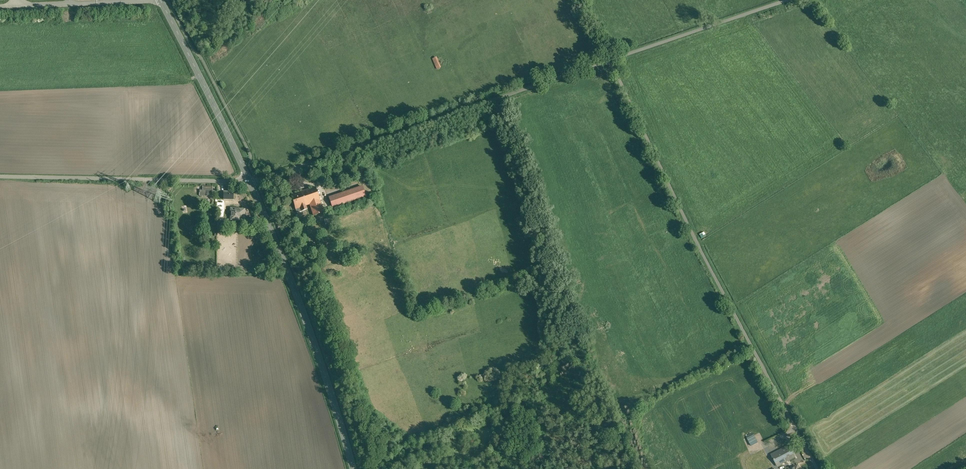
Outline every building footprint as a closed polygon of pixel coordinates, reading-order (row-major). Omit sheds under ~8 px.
[(436,69),(440,67),(436,57),(432,58),(436,69)] [(202,191),(199,191),(199,196),(212,196),(212,191),(213,191),(213,187),(202,187),(202,191)] [(362,187),(328,198),(332,209),(366,199),(362,187)] [(315,188),(290,196),(295,210),(309,206),(313,217),(323,214),(315,188)] [(245,220),(245,209),(240,209),(240,208),(230,208),(230,222),(239,222),(239,220),(245,220)] [(335,217),(324,221),(325,226),(336,222),(335,217)] [(754,434),(746,438),(750,446),(758,442),(754,434)] [(789,445),(770,454),(776,467),(795,458),(789,445)]
